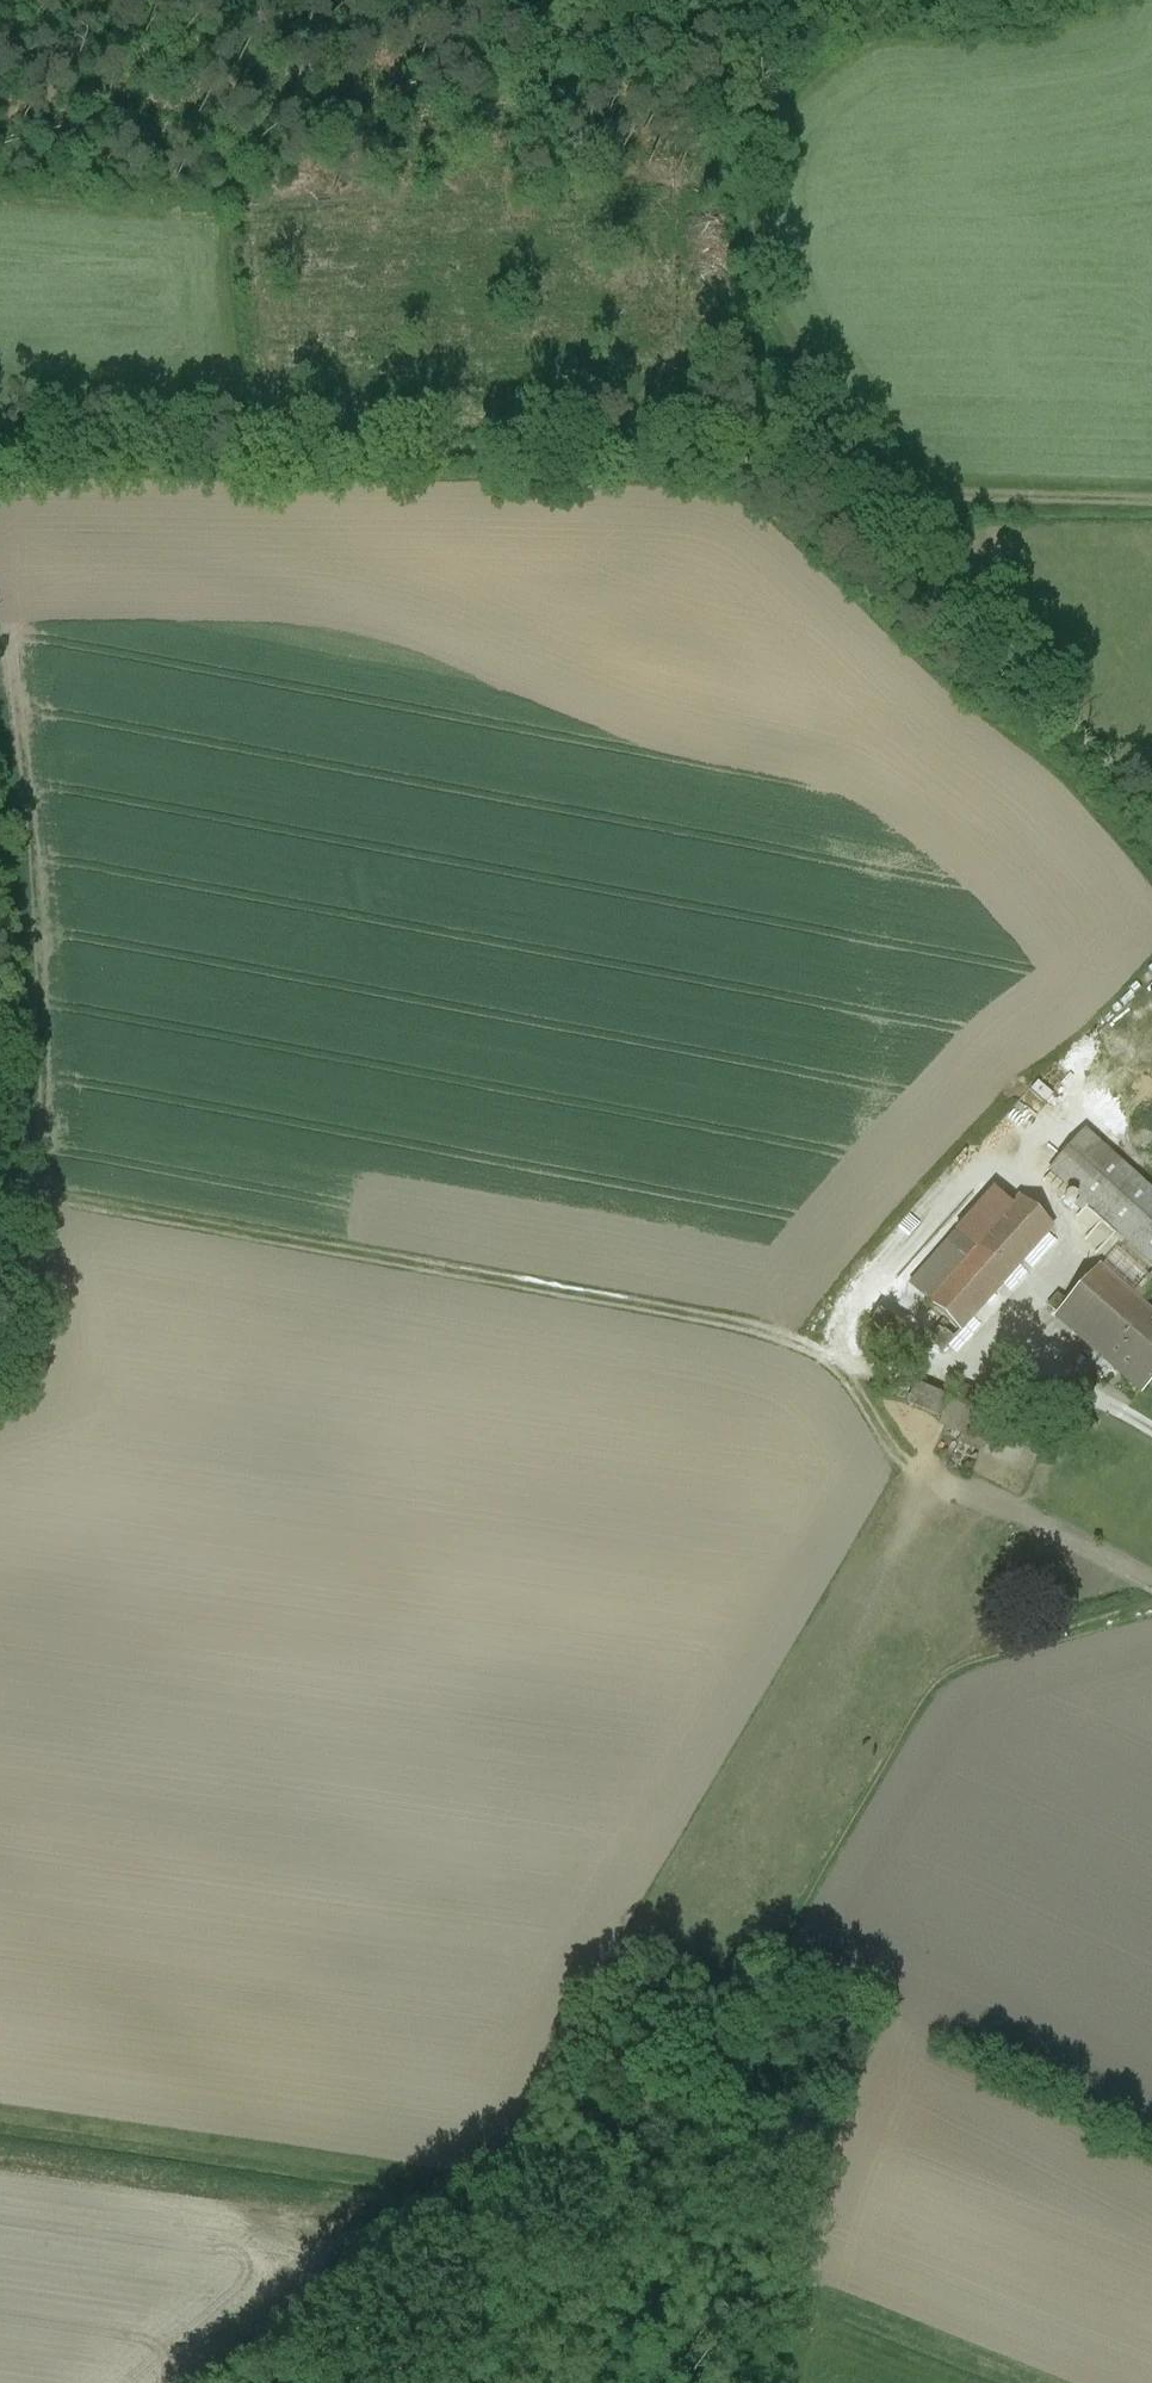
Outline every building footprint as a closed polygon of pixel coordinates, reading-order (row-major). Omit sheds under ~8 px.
[(1085,1134),(1050,1173),(1151,1265),(1151,1193),(1121,1166),(1085,1134)] [(965,1259),(927,1303),(959,1331),(1052,1225),(1020,1197),(965,1259)] [(946,1242),(908,1285),(927,1303),(965,1259),(946,1242)] [(1117,1252),(1101,1270),(1140,1304),(1151,1289),(1151,1282),(1148,1279),(1117,1252)] [(1099,1269),(1066,1305),(1056,1317),(1055,1318),(1142,1394),(1151,1383),(1151,1316),(1140,1304),(1101,1270),(1099,1269)] [(1057,1294),(1047,1306),(1056,1317),(1066,1305),(1057,1294)] [(1002,1408),(955,1387),(938,1424),(986,1445),(990,1435),(1002,1408)]
